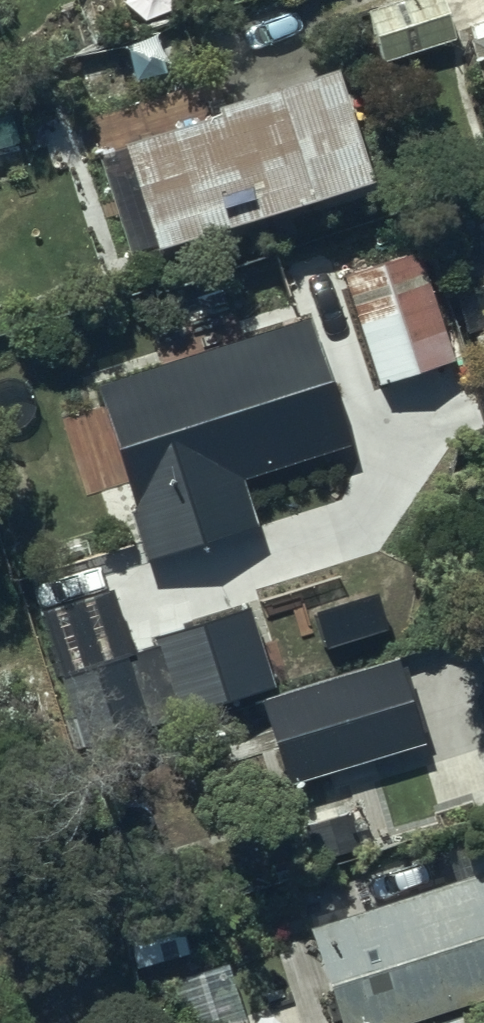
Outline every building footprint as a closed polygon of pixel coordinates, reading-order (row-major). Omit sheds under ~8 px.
[(384,59),(451,38),(439,0),(403,0),(369,11),(384,59)] [(462,41),(483,112),(483,35),(462,41)] [(109,134),(145,248),(354,182),(318,69),(109,134)] [(416,252),(334,275),(368,386),(449,361),(416,252)] [(341,447),(301,316),(82,382),(137,561),(250,527),(236,479),(341,447)] [(107,555),(18,584),(72,749),(139,727),(116,657),(126,654),(107,597),(119,593),(107,555)] [(243,609),(148,638),(172,716),(267,687),(243,609)] [(332,676),(286,689),(260,697),(250,700),(275,785),(418,744),(393,658),(332,676)] [(346,810),(296,826),(308,865),(358,850),(346,810)] [(483,996),(483,866),(300,928),(332,1022),(403,1022),(483,996)] [(120,929),(129,967),(195,951),(186,913),(120,929)] [(441,1022),(468,1022),(464,1015),(441,1022)]
